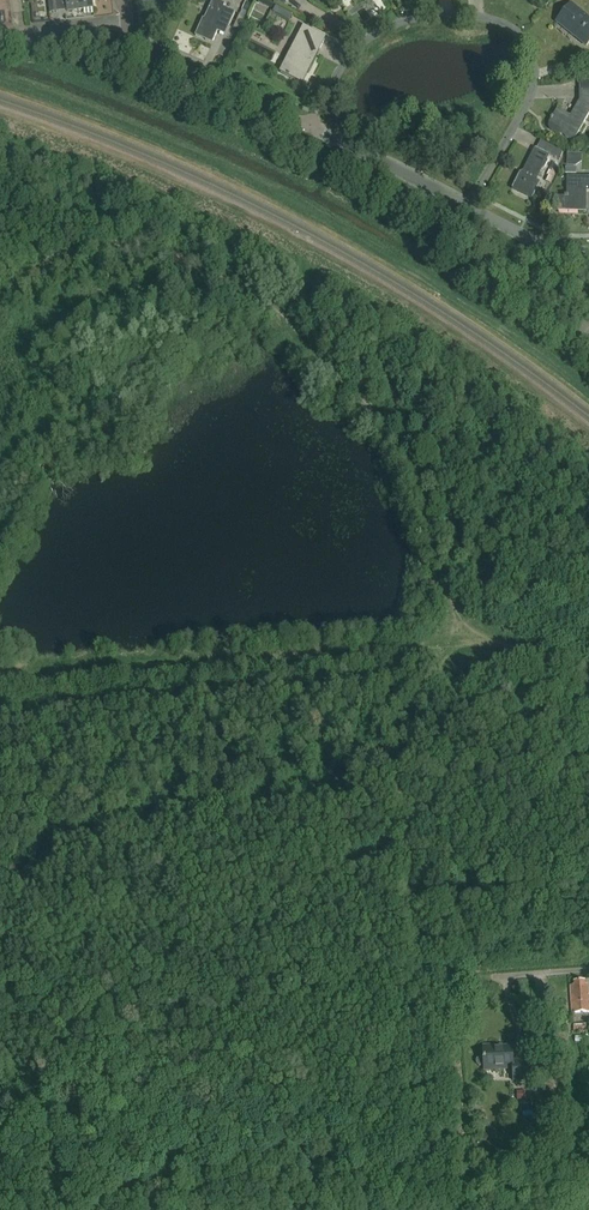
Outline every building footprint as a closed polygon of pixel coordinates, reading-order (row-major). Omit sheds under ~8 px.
[(57,12),(56,0),(48,0),(50,13),(57,12)] [(67,11),(67,12),(84,10),(93,9),(92,0),(66,0),(67,11)] [(195,35),(212,43),(217,31),(221,22),(229,26),(235,12),(224,7),(226,4),(216,0),(214,0),(213,2),(212,2),(205,19),(203,18),(195,35)] [(246,2),(242,11),(247,13),(251,4),(246,2)] [(556,22),(586,47),(588,43),(588,18),(571,4),(556,22)] [(291,22),(294,15),(276,6),(273,12),(291,22)] [(240,15),(234,28),(241,31),(247,18),(245,18),(240,15)] [(303,26),(280,72),(302,83),(317,53),(312,50),(314,44),(320,47),(325,37),(319,34),(303,26)] [(579,91),(579,101),(570,116),(557,109),(549,123),(550,124),(549,126),(549,128),(550,130),(552,132),(556,134),(561,137),(561,136),(574,142),(588,115),(588,90),(579,91)] [(540,141),(523,174),(520,173),(512,189),(532,199),(540,183),(536,181),(549,156),(559,161),(563,153),(540,141)] [(558,212),(586,213),(587,192),(588,192),(588,177),(567,177),(566,196),(564,196),(564,198),(558,197),(558,212)] [(588,1012),(588,984),(587,984),(587,981),(576,981),(576,984),(571,985),(573,1012),(588,1012)] [(516,1081),(533,1080),(533,1060),(516,1060),(515,1046),(499,1046),(485,1046),(486,1058),(482,1058),(479,1061),(479,1065),(483,1067),(486,1067),(486,1071),(516,1070),(516,1081)] [(517,1100),(526,1100),(525,1091),(517,1091),(517,1100)]
